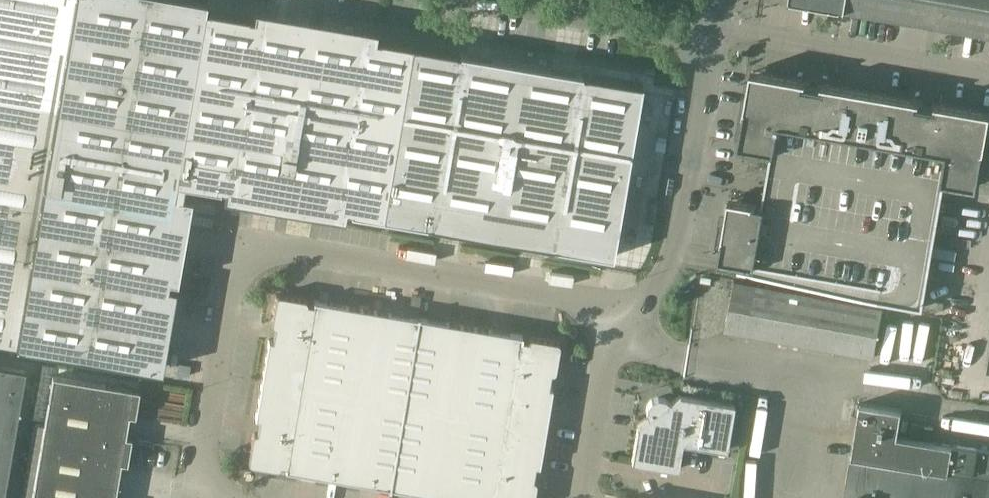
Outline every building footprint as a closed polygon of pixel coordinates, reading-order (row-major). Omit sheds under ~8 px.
[(75,126),(92,24),(96,0),(0,0),(0,113),(75,126)] [(43,350),(154,369),(184,196),(174,194),(176,181),(205,8),(160,0),(96,0),(92,24),(75,126),(70,154),(68,166),(58,235),(43,350)] [(851,12),(853,0),(790,0),(790,2),(851,12)] [(911,23),(915,0),(853,0),(851,12),(911,23)] [(972,33),(978,0),(915,0),(911,23),(972,33)] [(972,33),(988,36),(988,0),(978,0),(972,33)] [(412,43),(205,8),(176,181),(383,216),(412,43)] [(383,216),(613,257),(643,84),(412,43),(383,216)] [(739,273),(737,273),(737,275),(924,307),(946,180),(978,186),(985,150),(981,149),(987,115),(756,75),(750,109),(746,108),(740,144),(773,150),(763,204),(754,202),(754,206),(733,202),(727,237),(724,236),(720,258),(741,261),(739,273)] [(70,154),(75,126),(0,113),(0,342),(17,345),(43,350),(58,235),(68,166),(70,154)] [(735,280),(726,330),(875,357),(884,308),(735,280)] [(286,469),(390,487),(419,318),(315,300),(314,304),(308,303),(308,302),(307,301),(307,300),(307,299),(306,299),(305,298),(281,294),(279,294),(278,295),(277,296),(276,297),(276,298),(272,322),(273,323),(273,324),(274,325),(275,326),(279,326),(277,341),(269,340),(256,417),(264,419),(262,433),(256,432),(255,433),(254,433),(254,434),(253,435),(253,436),(249,459),(248,460),(248,461),(248,462),(249,463),(250,464),(251,464),(252,464),(253,464),(276,468),(278,468),(279,467),(280,466),(280,465),(287,466),(286,469)] [(390,487),(455,497),(534,497),(537,484),(537,483),(537,482),(537,481),(536,480),(535,479),(533,479),(530,478),(532,463),(540,465),(553,387),(545,386),(547,371),(552,372),(554,372),(555,371),(556,370),(556,369),(560,345),(560,344),(560,343),(560,342),(559,341),(558,341),(557,341),(533,337),(531,337),(530,338),(529,339),(529,340),(528,341),(522,340),(523,336),(419,318),(390,487)] [(26,370),(0,366),(0,497),(4,497),(26,370)] [(53,375),(45,423),(132,438),(132,437),(126,436),(129,414),(136,415),(140,390),(53,375)] [(727,450),(734,404),(680,395),(670,402),(665,398),(658,397),(647,404),(647,405),(646,411),(648,417),(638,425),(632,461),(678,469),(682,442),(727,450)] [(899,436),(903,409),(861,403),(846,497),(988,497),(988,451),(899,436)] [(45,423),(37,471),(118,484),(121,462),(128,463),(132,438),(45,423)] [(37,471),(32,497),(115,497),(118,484),(37,471)]
